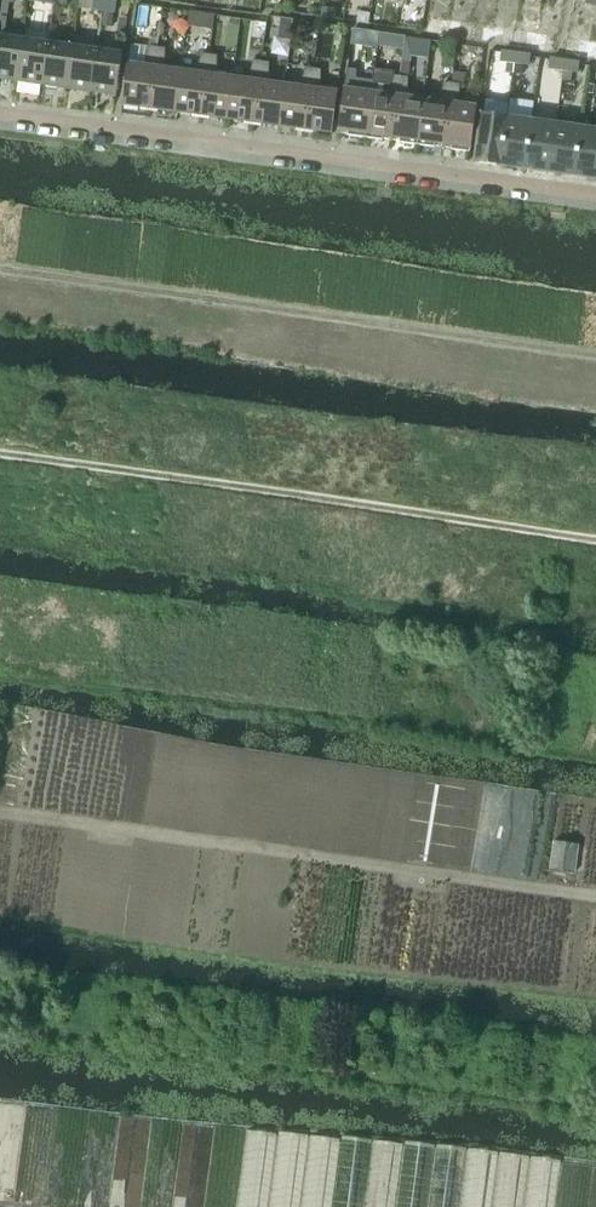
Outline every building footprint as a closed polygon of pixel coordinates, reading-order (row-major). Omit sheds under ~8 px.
[(104,0),(79,0),(78,8),(102,11),(104,0)] [(102,11),(115,12),(116,1),(107,0),(104,0),(102,11)] [(114,14),(104,13),(103,27),(112,28),(114,14)] [(281,18),(277,39),(289,41),(293,20),(281,18)] [(353,29),(350,44),(362,46),(365,31),(353,29)] [(159,34),(151,33),(150,47),(157,48),(159,34)] [(404,37),(379,33),(377,46),(402,49),(404,37)] [(18,83),(24,41),(0,38),(0,81),(18,83)] [(24,41),(18,83),(42,87),(48,45),(24,41)] [(444,43),(441,68),(453,70),(456,45),(444,43)] [(48,45),(42,87),(66,90),(73,48),(48,45)] [(127,65),(122,107),(148,110),(157,48),(150,47),(145,68),(127,65)] [(73,48),(66,90),(91,94),(97,52),(73,48)] [(157,48),(148,110),(174,114),(180,72),(165,70),(166,49),(157,48)] [(97,52),(91,94),(116,97),(122,55),(97,52)] [(514,64),(515,54),(501,52),(500,62),(514,64)] [(180,72),(174,114),(200,117),(209,55),(201,54),(197,75),(180,72)] [(529,66),(530,56),(515,54),(514,64),(529,66)] [(209,55),(200,117),(226,121),(232,79),(218,77),(217,56),(209,55)] [(564,62),(550,60),(549,69),(563,71),(564,62)] [(232,79),(226,121),(252,124),(261,63),(251,61),(247,81),(232,79)] [(401,62),(399,77),(407,78),(409,63),(401,62)] [(579,64),(564,62),(563,71),(577,73),(579,64)] [(261,63),(252,124),(278,128),(284,86),(268,84),(270,64),(261,63)] [(284,86),(278,128),(304,131),(313,68),(304,67),(300,89),(284,86)] [(313,68),(304,131),(331,135),(336,94),(319,91),(321,70),(313,68)] [(370,94),(364,140),(382,142),(382,138),(390,139),(399,78),(393,77),(394,72),(373,69),(371,84),(374,95),(370,94)] [(346,71),(338,132),(348,133),(347,137),(364,140),(370,94),(355,92),(355,72),(346,71)] [(453,72),(452,83),(464,85),(465,74),(453,72)] [(399,78),(390,139),(399,140),(399,144),(416,147),(422,101),(407,99),(407,79),(399,78)] [(422,101),(416,147),(433,149),(434,145),(442,146),(451,85),(443,84),(438,103),(422,101)] [(451,85),(442,146),(451,147),(450,151),(468,154),(475,108),(458,106),(458,86),(451,85)] [(474,163),(500,167),(507,118),(481,115),(474,163)] [(500,167),(524,170),(531,122),(507,118),(500,167)] [(524,170),(549,173),(556,125),(531,122),(524,170)] [(549,173),(573,177),(580,128),(556,125),(549,173)] [(595,180),(595,131),(580,128),(573,177),(595,180)] [(550,871),(574,874),(578,846),(554,842),(550,871)]
